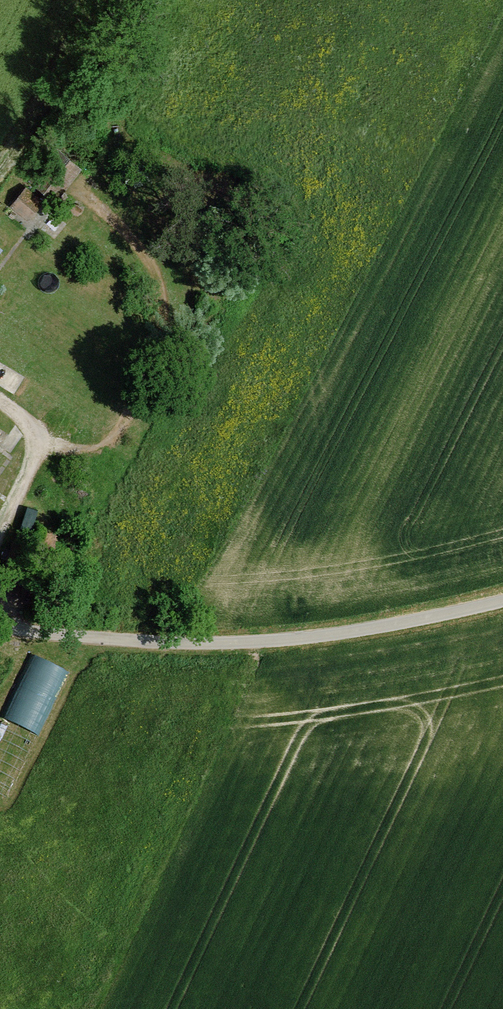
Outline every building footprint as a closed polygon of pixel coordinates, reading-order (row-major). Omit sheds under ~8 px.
[(13,206),(26,217),(40,200),(26,189),(13,206)] [(35,651),(6,715),(42,731),(70,667),(35,651)]
